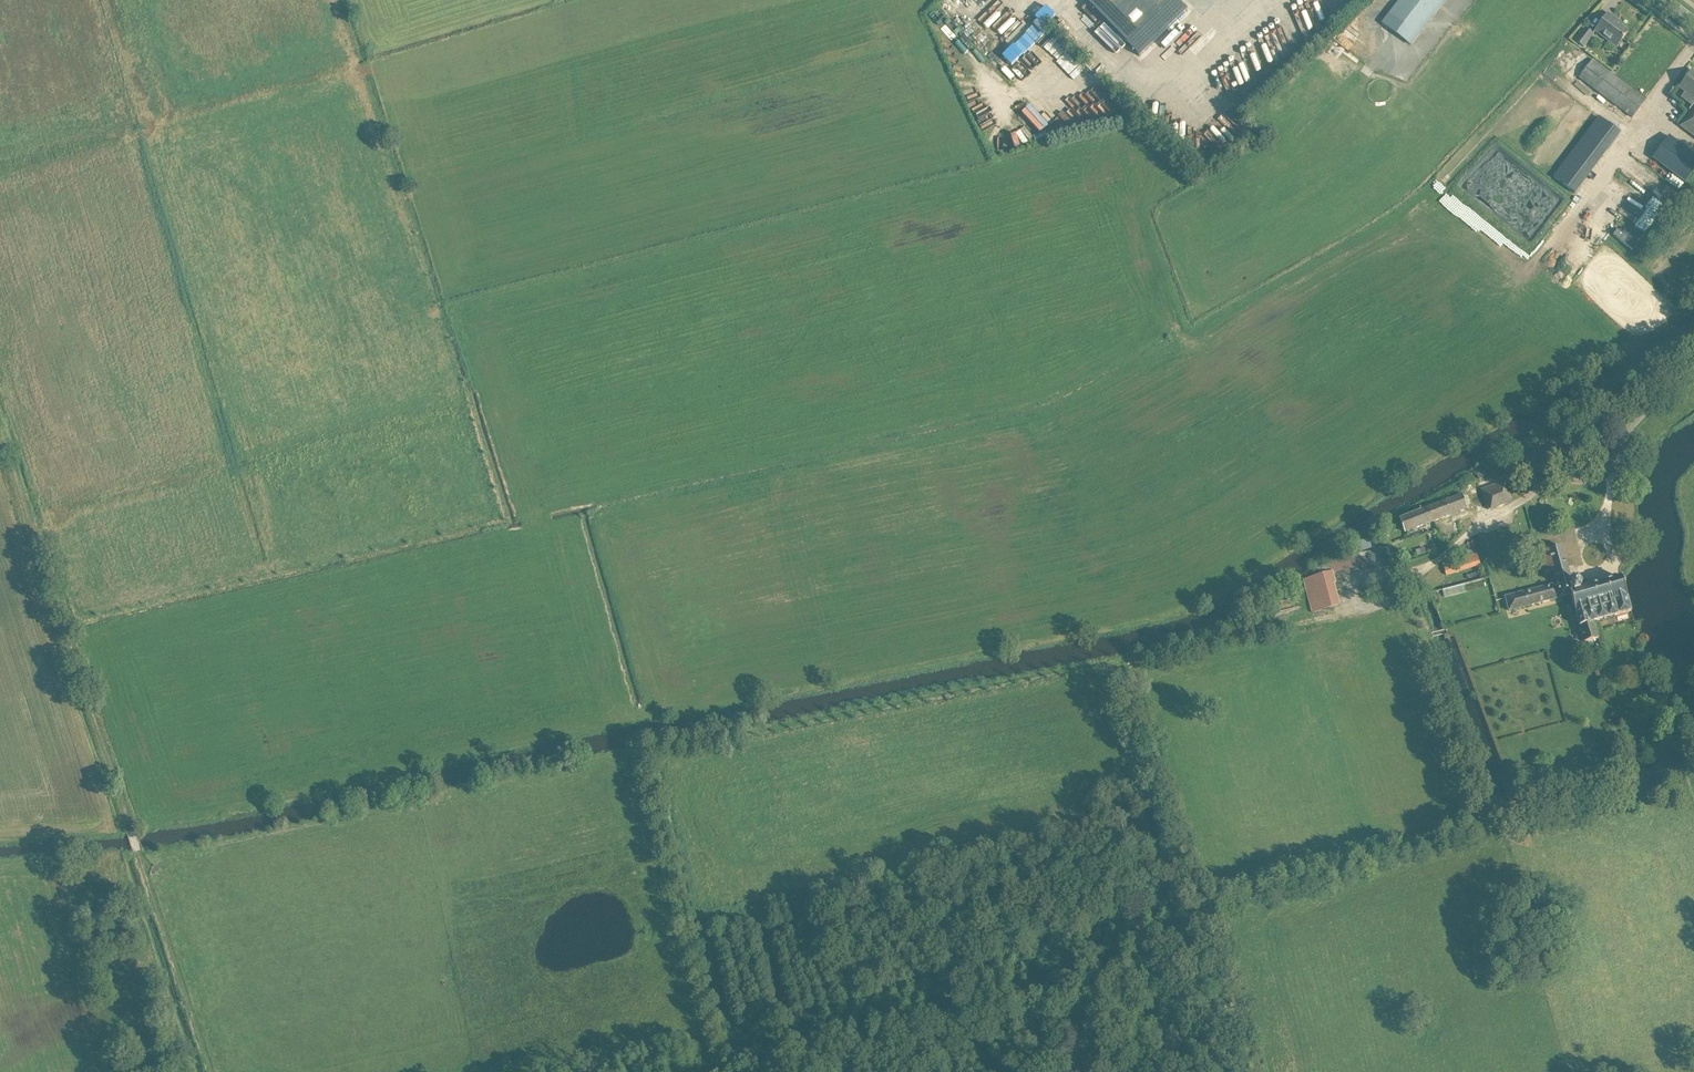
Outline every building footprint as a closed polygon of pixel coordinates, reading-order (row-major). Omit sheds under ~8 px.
[(1089,4),(1140,55),(1187,9),(1179,0),(1094,0),(1089,4)] [(1382,22),(1411,44),(1445,0),(1399,0),(1382,22)] [(1615,22),(1617,20),(1608,13),(1595,30),(1617,46),(1628,31),(1615,22)] [(979,36),(980,35),(993,49),(1002,41),(998,37),(993,41),(990,37),(988,38),(986,35),(991,30),(987,26),(992,22),(988,19),(975,31),(979,36)] [(1576,41),(1584,46),(1593,34),(1585,28),(1576,41)] [(1579,77),(1632,117),(1646,99),(1593,59),(1579,77)] [(1071,74),(1074,80),(1087,71),(1084,66),(1071,74)] [(1691,111),(1681,126),(1693,136),(1693,73),(1691,71),(1685,80),(1679,86),(1685,91),(1681,97),(1692,106),(1689,109),(1691,111)] [(1568,95),(1590,108),(1594,102),(1571,89),(1568,95)] [(1024,111),(1039,131),(1044,127),(1029,107),(1024,111)] [(1071,115),(1084,120),(1086,115),(1094,118),(1096,111),(1087,108),(1085,111),(1074,107),(1071,115)] [(1609,149),(1621,133),(1598,115),(1586,132),(1609,149)] [(1049,129),(1022,139),(1024,145),(1051,135),(1049,129)] [(1693,170),(1693,153),(1669,135),(1652,158),(1685,182),(1693,170)] [(1469,495),(1477,514),(1512,500),(1505,480),(1469,495)] [(1462,495),(1431,506),(1436,520),(1467,508),(1462,495)] [(1436,520),(1431,506),(1399,518),(1405,532),(1436,520)] [(1357,541),(1359,551),(1372,548),(1370,538),(1357,541)] [(1509,610),(1570,594),(1579,583),(1577,581),(1571,583),(1561,546),(1539,551),(1544,572),(1554,570),(1558,583),(1506,596),(1509,610)] [(1367,552),(1350,556),(1352,567),(1370,563),(1367,552)] [(1443,564),(1446,575),(1481,564),(1477,553),(1443,564)] [(1315,576),(1302,580),(1312,612),(1339,605),(1333,583),(1336,582),(1333,571),(1330,572),(1315,576)] [(1579,583),(1570,594),(1584,642),(1598,638),(1593,622),(1593,621),(1631,611),(1622,577),(1580,589),(1581,585),(1579,583)]
